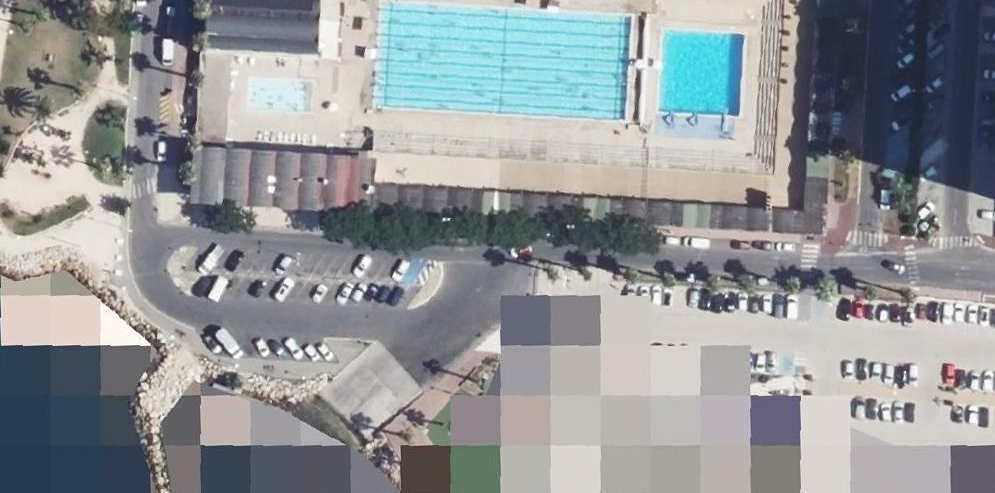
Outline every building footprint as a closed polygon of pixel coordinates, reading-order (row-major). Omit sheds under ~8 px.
[(830,37),(833,0),(709,0),(763,3),(754,154),(372,131),(371,155),(371,168),(194,158),(192,192),(783,227),(793,35),(830,37)] [(200,48),(229,50),(339,56),(342,0),(203,0),(200,48)] [(825,130),(830,37),(793,35),(783,227),(820,229),(825,130)] [(223,146),(229,50),(200,48),(194,158),(371,168),(371,155),(223,146)]
